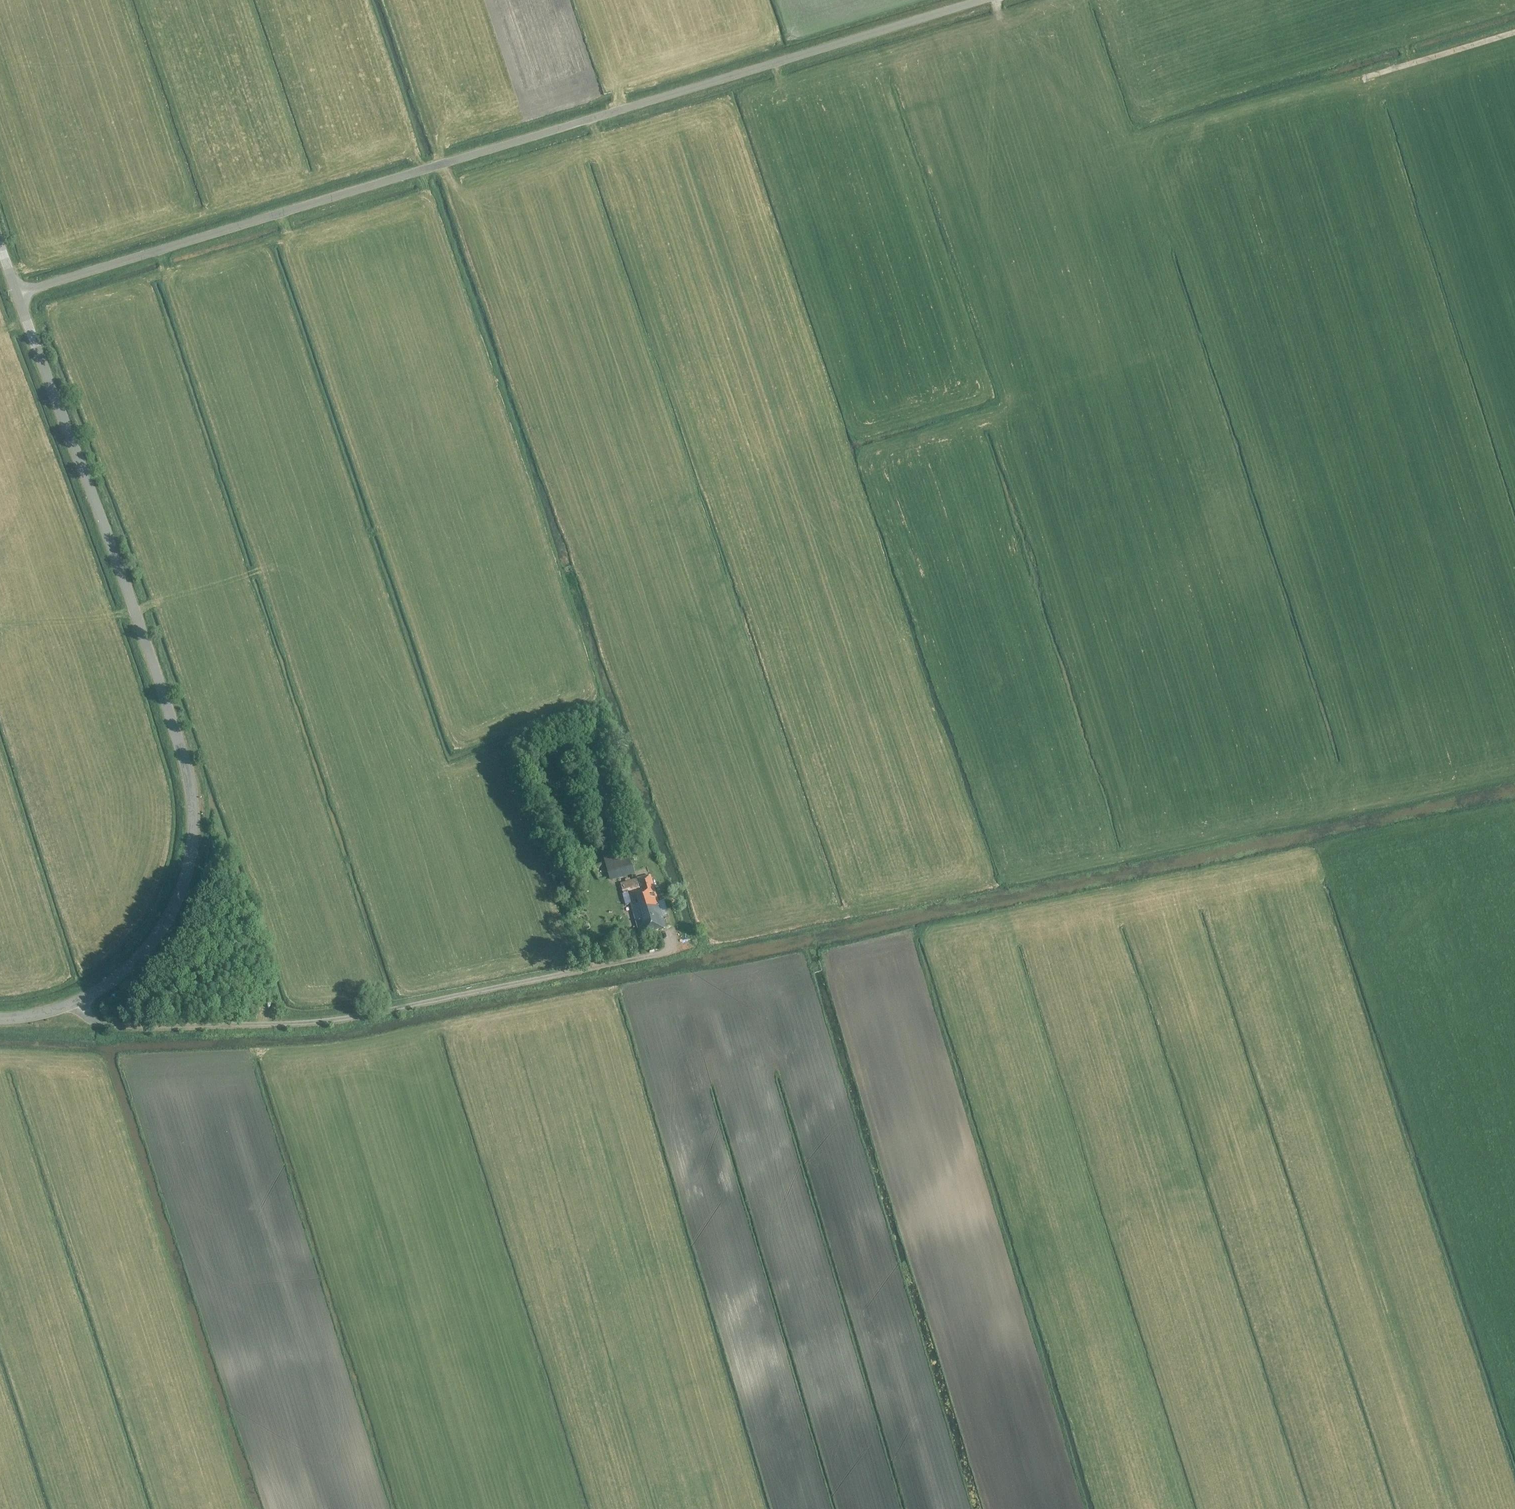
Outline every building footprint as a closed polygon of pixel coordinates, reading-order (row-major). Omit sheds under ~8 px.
[(27,317),(35,338),(43,335),(36,314),(27,317)] [(629,860),(621,862),(620,859),(605,864),(609,877),(632,870),(629,860)] [(640,936),(665,928),(649,876),(620,884),(626,905),(631,904),(640,936)]
